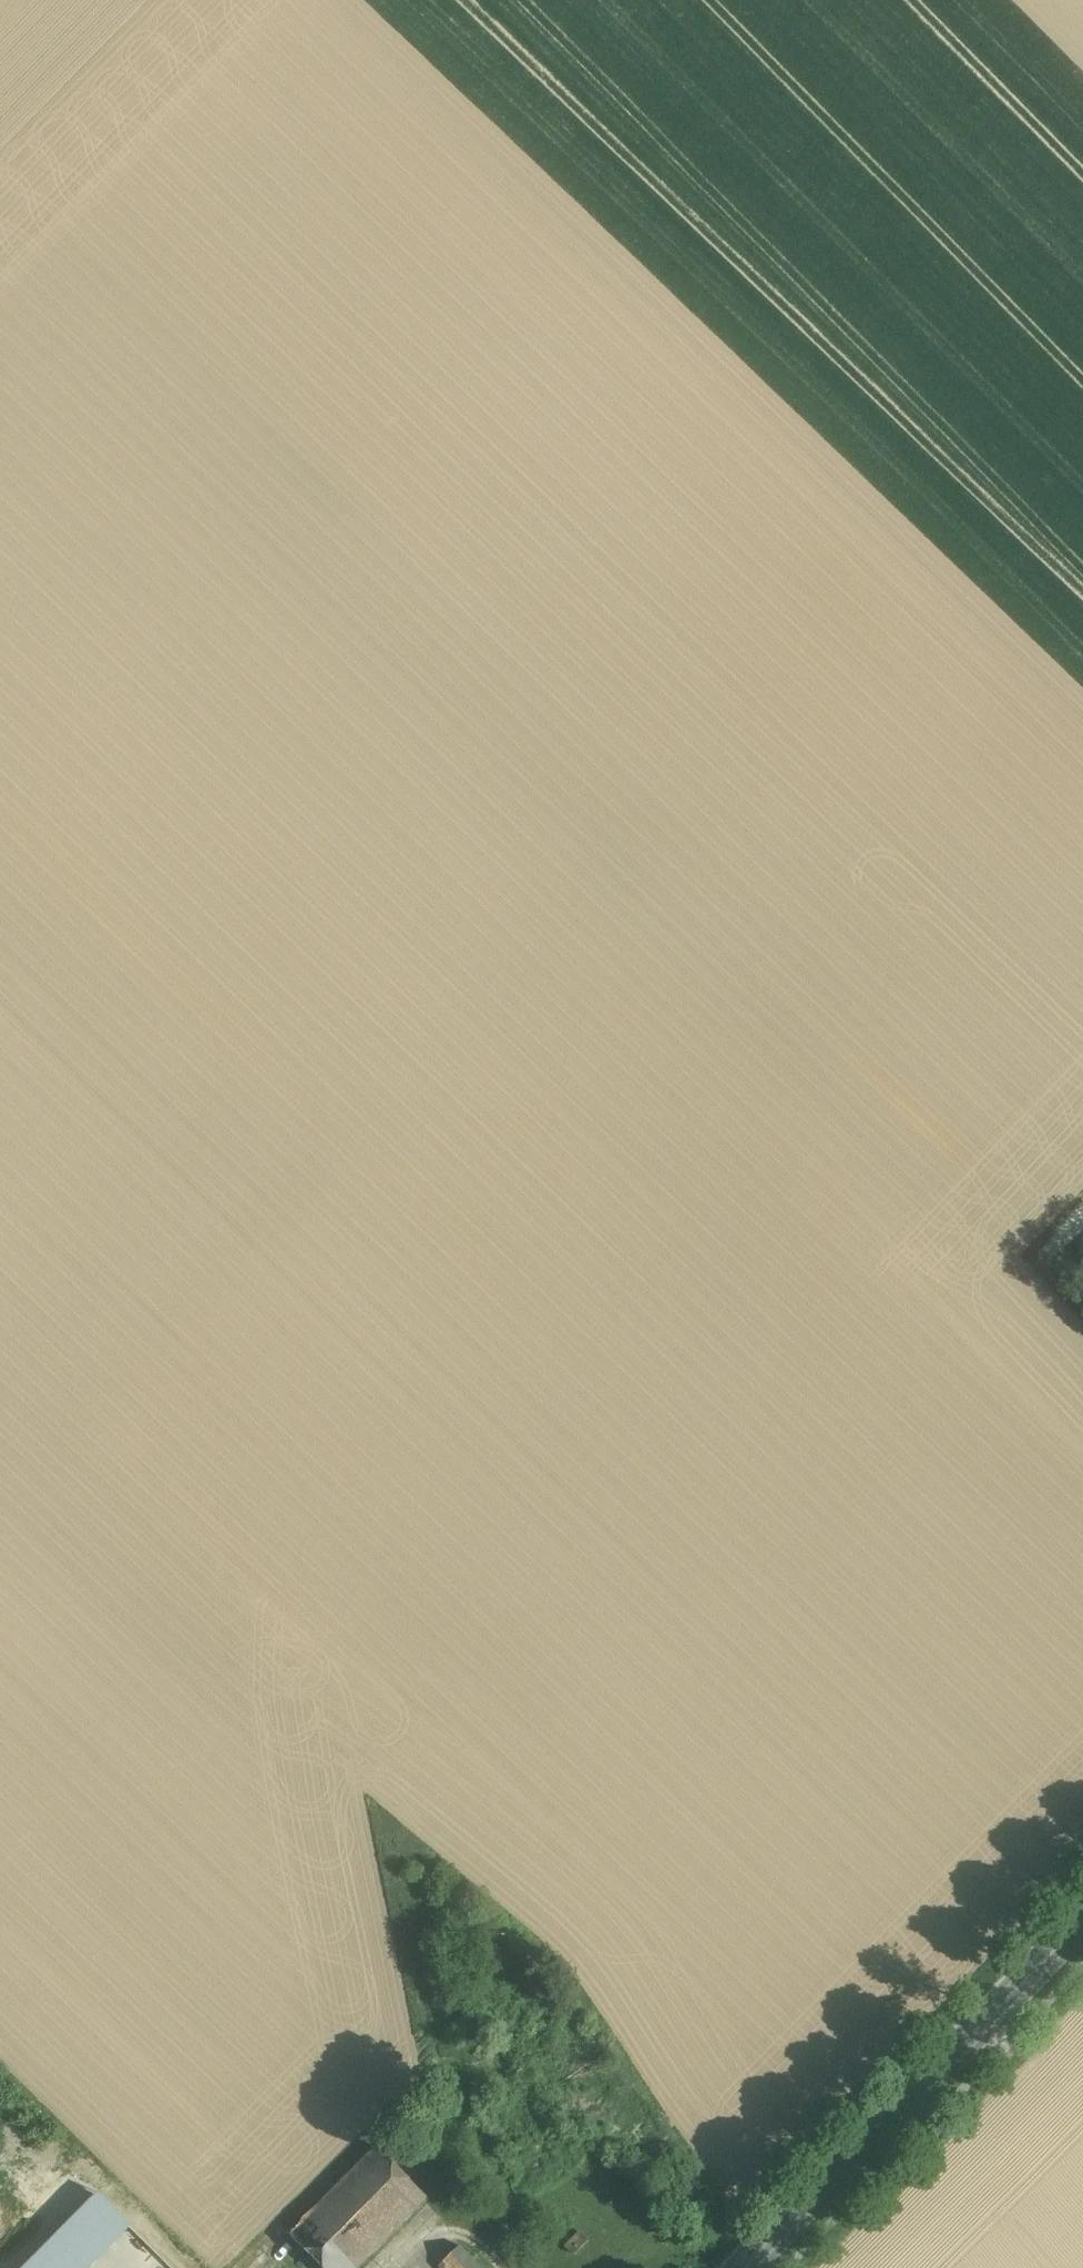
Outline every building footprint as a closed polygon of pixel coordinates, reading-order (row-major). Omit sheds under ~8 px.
[(290,2235),(324,2267),(357,2267),(427,2197),(377,2147),(290,2235)] [(108,2208),(67,2169),(31,2207),(73,2245),(108,2208)] [(580,2232),(566,2246),(574,2254),(588,2240),(580,2232)] [(460,2245),(444,2261),(451,2267),(481,2267),(460,2245)]
